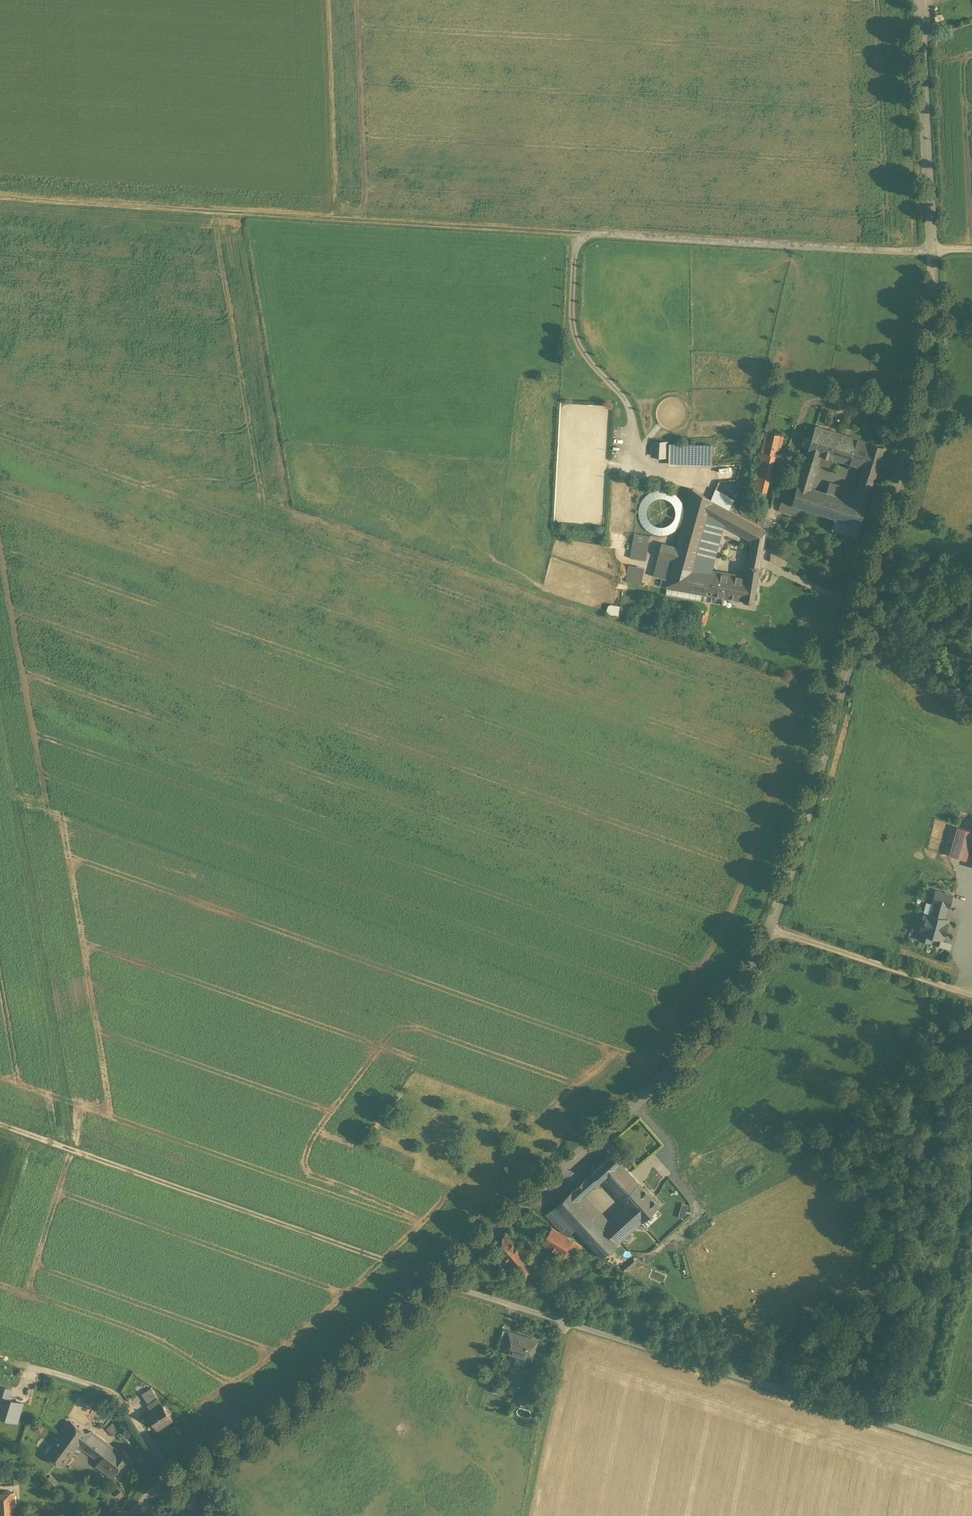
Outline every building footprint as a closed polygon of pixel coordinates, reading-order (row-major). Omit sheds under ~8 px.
[(845,461),(853,436),(816,425),(794,497),(792,504),(800,507),(835,518),(861,525),(872,488),(859,484),(854,501),(827,492),(812,488),(819,463),(822,454),(834,458),(845,461)] [(763,446),(776,449),(780,449),(783,436),(767,432),(763,446)] [(885,445),(872,441),(864,467),(863,471),(876,475),(885,445)] [(667,443),(654,443),(654,455),(667,455),(667,443)] [(700,445),(672,444),(669,464),(699,464),(700,445)] [(712,445),(700,445),(699,464),(711,465),(712,445)] [(767,491),(776,449),(763,446),(754,488),(756,489),(767,491)] [(832,464),(834,458),(822,454),(819,463),(829,466),(832,464)] [(741,464),(718,466),(719,482),(737,480),(741,464)] [(861,477),(874,481),(876,475),(863,471),(861,477)] [(859,484),(872,488),(874,481),(861,477),(859,484)] [(854,501),(859,484),(851,482),(849,487),(830,482),(827,492),(854,501)] [(708,517),(713,500),(711,500),(692,489),(677,547),(676,550),(698,557),(708,517)] [(765,499),(767,491),(756,489),(754,497),(765,499)] [(684,508),(682,503),(680,499),(677,496),(673,493),(669,491),(664,490),(659,490),(655,491),(650,493),(646,496),(643,499),(641,503),(639,508),(639,512),(639,517),(641,522),(643,526),(646,529),(650,532),(654,534),(659,535),(664,535),(669,534),(673,532),(677,529),(680,526),(682,522),(684,517),(684,512),(684,508)] [(713,500),(729,510),(734,499),(715,490),(711,500),(713,500)] [(784,502),(787,503),(792,504),(794,497),(786,494),(784,502)] [(749,557),(761,559),(766,530),(729,510),(713,500),(708,517),(725,526),(751,541),(749,557)] [(797,515),(800,507),(792,504),(787,503),(785,512),(797,515)] [(708,517),(698,557),(696,564),(694,568),(712,571),(725,526),(708,517)] [(857,537),(861,525),(835,518),(832,529),(857,537)] [(650,536),(634,533),(630,558),(639,559),(642,544),(649,545),(650,536)] [(662,578),(668,580),(674,557),(676,550),(677,547),(662,543),(653,576),(662,578)] [(646,561),(649,545),(642,544),(639,559),(646,561)] [(674,557),(696,564),(698,557),(676,550),(674,557)] [(712,596),(716,572),(712,571),(694,568),(696,564),(674,557),(668,580),(666,588),(667,588),(703,594),(712,596)] [(748,564),(760,566),(761,559),(749,557),(748,564)] [(744,601),(754,603),(760,566),(748,564),(747,566),(749,566),(748,577),(744,601)] [(637,566),(629,565),(626,581),(635,583),(637,566)] [(645,568),(637,566),(635,583),(642,584),(645,568)] [(744,601),(748,577),(716,572),(712,596),(744,601)] [(666,588),(668,580),(662,578),(660,586),(666,588)] [(701,601),(703,594),(667,588),(666,595),(701,601)] [(620,614),(621,604),(609,603),(607,613),(620,614)] [(707,615),(700,614),(698,624),(705,625),(707,615)] [(969,858),(971,844),(971,828),(957,824),(950,854),(969,858)] [(933,934),(945,937),(956,892),(936,887),(929,911),(925,910),(920,929),(922,930),(920,937),(932,940),(933,934)] [(935,935),(932,941),(939,944),(942,938),(935,935)] [(942,938),(940,945),(951,948),(953,941),(942,938)] [(627,1167),(614,1153),(592,1173),(600,1181),(603,1179),(608,1185),(627,1167)] [(660,1205),(627,1167),(608,1185),(626,1205),(610,1220),(625,1235),(660,1205)] [(600,1181),(592,1173),(583,1181),(590,1190),(600,1181)] [(590,1190),(583,1181),(578,1186),(585,1195),(590,1190)] [(585,1195),(578,1186),(572,1191),(580,1199),(585,1195)] [(580,1199),(572,1191),(556,1206),(577,1229),(602,1256),(618,1242),(604,1225),(580,1199)] [(577,1229),(556,1206),(547,1214),(563,1232),(569,1236),(577,1229)] [(625,1235),(610,1220),(604,1225),(618,1242),(625,1235)] [(573,1240),(552,1227),(539,1242),(562,1254),(564,1256),(573,1240)] [(507,1234),(493,1247),(509,1264),(516,1258),(509,1252),(517,1245),(507,1234)] [(516,1258),(509,1264),(528,1285),(542,1273),(527,1257),(529,1256),(526,1253),(529,1251),(532,1255),(537,1250),(528,1240),(519,1248),(517,1245),(509,1252),(516,1258)] [(583,1245),(573,1240),(564,1256),(562,1254),(554,1267),(565,1274),(583,1245)] [(504,1348),(510,1331),(503,1329),(498,1346),(504,1348)] [(538,1340),(510,1331),(504,1348),(504,1350),(533,1360),(538,1340)] [(9,1398),(12,1388),(0,1384),(0,1395),(9,1398)] [(149,1403),(158,1398),(151,1387),(142,1393),(149,1403)] [(17,1421),(23,1402),(9,1398),(0,1395),(0,1416),(17,1421)] [(149,1403),(148,1404),(152,1411),(148,1413),(157,1428),(172,1418),(163,1403),(158,1398),(149,1403)] [(86,1433),(72,1422),(47,1456),(63,1467),(79,1445),(86,1433)] [(91,1431),(86,1433),(79,1445),(101,1461),(112,1446),(91,1431)] [(121,1453),(112,1446),(101,1461),(97,1466),(113,1479),(131,1457),(124,1450),(121,1453)] [(0,1493),(0,1507),(16,1506),(15,1492),(0,1493)] [(16,1506),(0,1507),(0,1515),(16,1515),(16,1506)]
